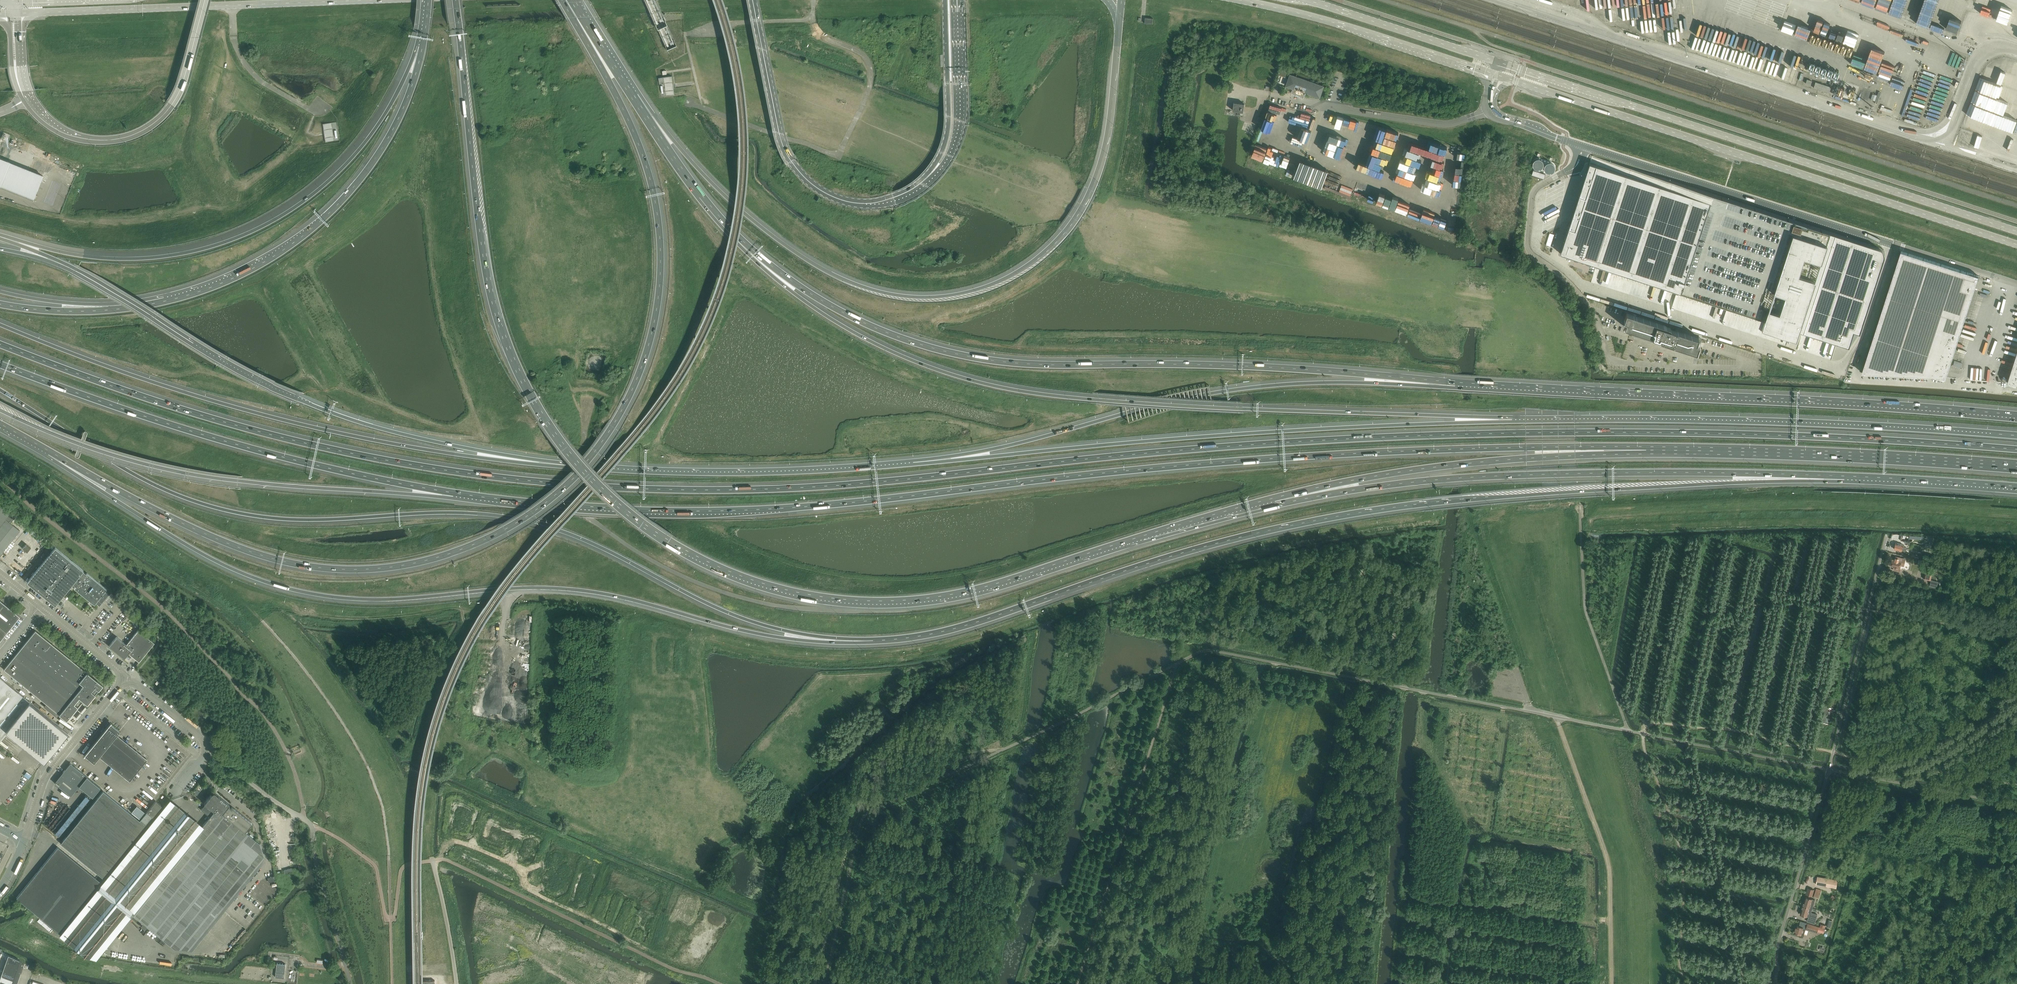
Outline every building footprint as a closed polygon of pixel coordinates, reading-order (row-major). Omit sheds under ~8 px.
[(1731,33),(1724,55),(1735,59),(1742,37),(1731,33)] [(1295,89),(1297,89),(1304,92),(1304,93),(1305,93),(1305,92),(1316,96),(1316,97),(1317,97),(1317,96),(1319,97),(1320,95),(1321,95),(1321,94),(1322,90),(1323,90),(1323,89),(1322,89),(1323,87),(1321,86),(1321,85),(1320,85),(1320,86),(1309,82),(1309,81),(1308,81),(1306,81),(1306,80),(1301,78),(1301,79),(1299,78),(1299,77),(1298,77),(1298,78),(1294,76),(1293,75),(1293,76),(1290,75),(1289,78),(1288,83),(1287,83),(1288,83),(1287,86),(1289,87),(1289,88),(1290,88),(1290,87),(1294,89),(1295,89)] [(1205,105),(1207,97),(1211,97),(1210,100),(1219,101),(1220,95),(1216,94),(1216,93),(1214,93),(1214,94),(1202,92),(1201,105),(1205,105)] [(1233,110),(1243,112),(1244,112),(1250,113),(1251,106),(1245,105),(1245,104),(1234,102),(1233,110)] [(1268,114),(1289,119),(1291,110),(1270,105),(1268,114)] [(336,122),(323,124),(324,134),(326,142),(339,141),(338,131),(336,122)] [(1303,129),(1302,134),(1309,136),(1312,124),(1307,123),(1306,129),(1303,129)] [(2000,131),(2001,132),(2006,132),(2004,136),(2009,139),(2009,143),(2016,143),(2016,131),(2000,131)] [(1326,156),(1349,162),(1351,157),(1354,157),(1358,144),(1344,141),(1342,146),(1337,145),(1335,151),(1328,149),(1326,156)] [(1283,155),(1284,153),(1255,144),(1252,156),(1280,165),(1280,167),(1292,171),(1295,159),(1283,155)] [(1436,154),(1434,153),(1424,191),(1428,192),(1429,186),(1435,187),(1443,160),(1438,159),(1440,154),(1445,155),(1447,149),(1438,147),(1436,154)] [(1534,165),(1535,166),(1537,167),(1539,168),(1540,167),(1542,166),(1544,165),(1544,163),(1544,161),(1544,160),(1543,158),(1542,157),(1540,156),(1538,156),(1536,157),(1535,158),(1534,159),(1533,161),(1533,163),(1534,165)] [(1592,156),(1560,253),(1597,265),(1681,292),(1760,318),(1803,332),(1837,343),(1848,347),(1853,331),(1859,333),(1884,257),(1884,256),(1884,255),(1884,254),(1884,253),(1883,252),(1883,251),(1882,251),(1882,250),(1881,250),(1880,249),(1829,233),(1592,156)] [(43,176),(10,163),(10,162),(0,158),(0,188),(6,190),(7,189),(8,189),(7,191),(16,194),(16,192),(17,193),(17,194),(25,198),(26,196),(26,198),(33,201),(34,199),(33,199),(43,176)] [(1293,169),(1305,173),(1309,163),(1297,159),(1293,169)] [(1547,168),(1548,169),(1550,170),(1551,171),(1553,170),(1555,169),(1556,168),(1557,166),(1557,164),(1557,163),(1556,161),(1555,160),(1553,159),(1551,159),(1549,160),(1548,161),(1547,162),(1546,164),(1546,166),(1547,168)] [(1306,176),(1312,177),(1315,165),(1309,164),(1306,176)] [(1533,170),(1532,175),(1544,179),(1546,174),(1533,170)] [(1374,188),(1369,199),(1381,204),(1386,193),(1374,188)] [(1389,207),(1401,211),(1404,201),(1393,197),(1389,207)] [(1405,201),(1402,212),(1414,215),(1417,204),(1405,201)] [(1420,218),(1426,220),(1430,209),(1425,207),(1421,216),(1417,215),(1419,210),(1420,210),(1421,207),(1418,206),(1414,216),(1420,218)] [(1432,222),(1435,211),(1431,210),(1427,221),(1432,222)] [(1439,224),(1442,215),(1437,213),(1434,222),(1439,224)] [(1946,378),(1979,276),(1901,251),(1862,373),(1937,377),(1945,380),(1946,378)] [(1626,313),(1625,318),(1627,319),(1627,321),(1626,324),(1625,326),(1636,330),(1637,330),(1652,335),(1657,337),(1661,338),(1660,340),(1664,341),(1697,352),(1699,346),(1699,344),(1697,343),(1699,338),(1671,329),(1671,328),(1672,328),(1666,326),(1666,325),(1636,315),(1634,315),(1627,312),(1626,313)] [(1692,355),(1694,351),(1674,344),(1673,348),(1692,355)] [(2008,382),(2015,385),(2016,383),(2016,353),(2008,382)] [(11,513),(10,513),(0,504),(0,526),(11,513)] [(0,526),(0,556),(3,552),(2,552),(3,551),(20,530),(11,523),(15,517),(11,513),(0,526)] [(1907,548),(1902,547),(1903,544),(1896,542),(1894,549),(1902,551),(1902,550),(1905,550),(1905,549),(1907,550),(1907,548)] [(83,570),(56,547),(55,547),(52,551),(34,573),(31,577),(27,582),(55,605),(72,583),(76,586),(74,588),(90,601),(90,603),(92,603),(94,604),(96,602),(99,605),(109,594),(105,591),(107,589),(87,572),(86,573),(83,570)] [(1905,559),(1896,557),(1896,560),(1892,559),(1892,560),(1891,560),(1890,564),(1891,565),(1894,566),(1893,570),(1899,571),(1900,569),(1900,567),(1900,565),(1904,565),(1905,559)] [(1926,571),(1924,578),(1932,580),(1934,573),(1926,571)] [(1931,586),(1938,588),(1940,581),(1932,579),(1931,586)] [(18,618),(20,616),(0,600),(0,640),(18,618)] [(1854,630),(1852,629),(1853,624),(1850,623),(1850,624),(1847,623),(1846,627),(1849,628),(1848,630),(1847,630),(1846,635),(1847,636),(1846,636),(1850,637),(1851,633),(1853,633),(1854,630)] [(86,672),(35,630),(3,669),(59,714),(66,721),(83,701),(87,705),(103,685),(87,672),(86,672)] [(116,636),(109,646),(124,658),(128,653),(139,662),(154,642),(138,630),(126,644),(116,636)] [(5,730),(44,762),(68,733),(29,701),(0,677),(0,737),(5,730)] [(1823,706),(1821,711),(1824,712),(1822,721),(1825,722),(1825,721),(1827,722),(1830,711),(1827,711),(1828,708),(1823,706)] [(117,734),(120,731),(111,723),(102,734),(84,756),(85,756),(94,763),(99,756),(130,781),(147,759),(117,734)] [(70,764),(55,782),(54,783),(71,796),(79,786),(92,797),(100,787),(72,764),(70,764)] [(103,791),(62,842),(61,843),(106,880),(163,809),(163,808),(163,807),(162,806),(156,801),(140,820),(103,791)] [(192,950),(265,860),(259,843),(245,831),(252,822),(232,806),(231,807),(228,805),(229,804),(215,793),(214,792),(213,792),(212,793),(204,803),(205,804),(201,810),(210,817),(202,826),(131,914),(174,948),(192,950)] [(103,883),(61,934),(93,961),(131,914),(202,826),(170,801),(163,809),(106,880),(103,883)] [(145,812),(143,811),(137,806),(131,812),(139,819),(145,812)] [(58,847),(47,861),(16,898),(61,934),(103,883),(58,847)] [(1838,880),(1818,876),(1816,885),(1837,888),(1838,880)] [(1815,900),(1806,897),(1803,905),(1813,909),(1815,900)] [(1813,909),(1803,905),(1800,914),(1808,917),(1807,921),(1815,924),(1818,915),(1812,912),(1813,909)] [(1807,929),(1817,933),(1819,927),(1801,921),(1799,926),(1797,926),(1795,933),(1803,936),(1803,938),(1804,938),(1807,929)] [(0,978),(0,983),(17,983),(24,964),(20,960),(8,955),(0,978)] [(277,963),(276,977),(284,978),(286,964),(277,963)]
